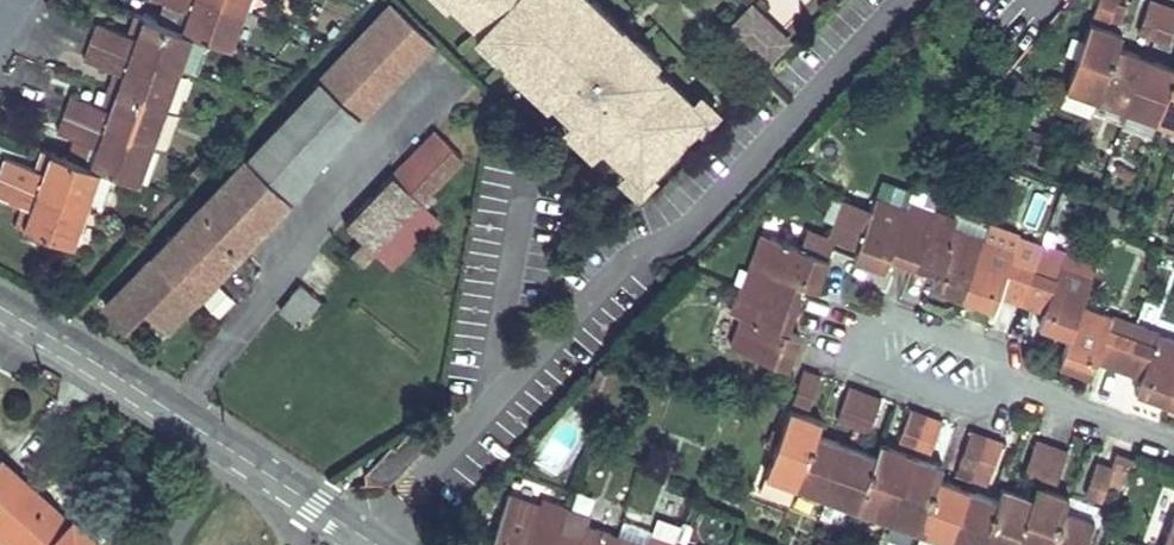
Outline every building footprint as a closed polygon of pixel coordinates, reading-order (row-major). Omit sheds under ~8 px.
[(245,12),(211,0),(155,0),(180,9),(189,12),(181,32),(192,36),(209,41),(232,49),(245,12)] [(249,0),(211,0),(245,12),(249,0)] [(642,181),(665,157),(655,147),(673,128),(683,137),(705,114),(649,60),(645,64),(637,56),(646,46),(623,25),(618,31),(605,19),(602,23),(583,6),(588,0),(452,0),(485,31),(487,29),(494,36),(490,40),(500,50),(502,47),(511,56),(508,61),(519,72),(527,64),(546,82),(542,85),(573,115),(565,124),(581,138),(588,129),(642,181)] [(1092,15),(1109,21),(1117,0),(1098,0),(1092,15)] [(1154,38),(1165,6),(1150,0),(1149,0),(1138,32),(1154,38)] [(422,32),(391,3),(345,53),(386,90),(432,42),(422,32)] [(768,65),(786,46),(759,20),(763,15),(753,6),(731,29),(768,65)] [(1170,44),(1173,32),(1173,9),(1165,6),(1154,38),(1170,44)] [(181,32),(189,12),(180,9),(173,29),(181,32)] [(134,14),(128,33),(136,37),(142,18),(134,14)] [(181,68),(192,36),(181,32),(173,29),(142,18),(136,37),(128,33),(97,23),(90,42),(179,73),(181,68)] [(1121,34),(1090,23),(1082,45),(1077,59),(1066,90),(1097,101),(1117,47),(1121,34)] [(192,36),(181,68),(197,74),(209,41),(192,36)] [(1077,59),(1082,45),(1073,41),(1067,55),(1077,59)] [(166,110),(179,73),(90,42),(84,60),(115,71),(123,74),(117,93),(166,110)] [(1147,59),(1117,47),(1097,101),(1128,112),(1147,59)] [(360,117),(386,90),(345,53),(320,79),(360,117)] [(1147,59),(1128,112),(1158,123),(1173,77),(1173,68),(1147,59)] [(115,71),(108,90),(117,93),(123,74),(115,71)] [(1158,123),(1173,129),(1173,77),(1158,123)] [(306,174),(360,117),(320,79),(265,136),(306,174)] [(108,90),(102,109),(110,112),(117,93),(108,90)] [(1061,104),(1092,115),(1097,101),(1066,90),(1061,104)] [(153,147),(166,110),(117,93),(110,112),(102,109),(71,98),(65,117),(153,147)] [(1123,123),(1128,112),(1097,101),(1092,115),(1122,126),(1123,123)] [(1158,123),(1128,112),(1123,123),(1154,133),(1158,123)] [(140,185),(153,147),(65,117),(58,136),(89,146),(98,149),(91,167),(100,170),(140,185)] [(409,191),(452,148),(434,130),(392,174),(409,191)] [(143,307),(167,330),(287,202),(310,178),(306,174),(265,136),(244,160),(105,307),(124,325),(143,307)] [(89,146),(82,165),(91,167),(98,149),(89,146)] [(422,200),(427,204),(434,198),(429,192),(462,158),(452,148),(409,191),(392,174),(345,224),(363,241),(351,252),(362,263),(373,252),(420,201),(421,200),(422,200)] [(42,151),(36,169),(44,172),(50,153),(42,151)] [(803,152),(792,166),(804,175),(815,161),(803,152)] [(100,170),(91,167),(82,165),(50,153),(44,172),(36,169),(5,158),(0,171),(0,177),(87,208),(100,170)] [(87,208),(0,177),(0,198),(22,206),(31,209),(24,228),(73,245),(87,208)] [(890,257),(913,265),(938,199),(923,193),(919,205),(909,202),(907,208),(876,197),(853,258),(886,269),(890,257)] [(932,286),(963,297),(984,239),(953,228),(956,219),(941,213),(946,202),(938,199),(913,265),(936,273),(932,286)] [(420,201),(373,252),(390,268),(438,217),(421,200),(420,201)] [(16,224),(24,228),(31,209),(22,206),(16,224)] [(987,230),(956,219),(953,228),(984,239),(987,230)] [(762,234),(750,263),(759,267),(770,237),(762,234)] [(750,263),(741,287),(795,308),(803,285),(816,290),(828,258),(770,237),(759,267),(750,263)] [(999,296),(1021,304),(1033,269),(1011,261),(1015,250),(984,239),(963,297),(994,309),(999,296)] [(1040,325),(1070,336),(1081,306),(1091,278),(1060,267),(1065,253),(1042,244),(1033,269),(1021,304),(1045,312),(1040,325)] [(1060,267),(1091,278),(1096,265),(1065,253),(1060,267)] [(280,310),(300,326),(320,300),(300,285),(280,310)] [(787,331),(795,308),(741,287),(732,312),(741,315),(730,347),(788,368),(800,336),(787,331)] [(1097,360),(1119,368),(1131,335),(1108,327),(1112,317),(1081,306),(1070,336),(1059,363),(1091,375),(1097,360)] [(1108,327),(1131,335),(1136,323),(1113,315),(1112,317),(1108,327)] [(1131,335),(1153,344),(1156,334),(1158,331),(1136,323),(1131,335)] [(1167,403),(1173,384),(1173,340),(1156,334),(1153,344),(1131,335),(1119,368),(1141,377),(1136,391),(1167,403)] [(2,379),(12,362),(0,355),(0,378),(2,379)] [(805,370),(793,403),(809,409),(821,376),(805,370)] [(837,419),(854,425),(865,392),(849,387),(837,419)] [(854,425),(869,431),(882,399),(865,392),(854,425)] [(898,441),(914,447),(926,415),(911,409),(898,441)] [(766,477),(797,488),(816,435),(822,421),(790,410),(766,477)] [(914,447),(930,453),(942,421),(926,415),(914,447)] [(959,463),(975,469),(987,437),(971,432),(959,463)] [(797,488),(827,499),(847,445),(816,435),(797,488)] [(975,469),(991,475),(1003,443),(987,437),(975,469)] [(1024,472),(1040,478),(1052,446),(1036,440),(1024,472)] [(877,456),(907,467),(912,454),(882,442),(877,456)] [(827,499),(857,510),(877,456),(847,445),(827,499)] [(1040,478),(1056,483),(1068,451),(1052,446),(1040,478)] [(907,467),(937,478),(942,465),(912,454),(907,467)] [(1113,469),(1108,483),(1125,489),(1130,474),(1134,462),(1117,455),(1112,468),(1113,469)] [(857,510),(887,521),(907,467),(877,456),(857,510)] [(0,462),(0,535),(11,544),(95,544),(98,541),(73,518),(66,526),(47,509),(50,505),(1,461),(0,462)] [(1084,494),(1102,500),(1108,483),(1113,469),(1112,468),(1096,462),(1084,494)] [(955,475),(971,480),(975,469),(959,463),(955,475)] [(887,521),(918,532),(937,478),(907,467),(887,521)] [(759,494),(790,505),(797,488),(766,477),(759,494)] [(947,542),(948,543),(968,489),(937,478),(918,532),(921,533),(947,542)] [(1033,498),(1064,509),(1069,496),(1038,484),(1033,498)] [(1003,486),(998,499),(1028,511),(1033,498),(1003,486)] [(954,544),(982,544),(998,499),(968,489),(948,543),(954,544)] [(560,527),(567,507),(543,498),(540,506),(510,494),(492,544),(553,544),(560,527)] [(1064,509),(1033,498),(1028,511),(1016,544),(1051,544),(1064,509)] [(1028,511),(998,499),(982,544),(1016,544),(1028,511)] [(1095,521),(1064,509),(1051,544),(1086,544),(1095,521)] [(1164,544),(1173,544),(1173,519),(1164,544)] [(617,536),(643,544),(647,544),(652,533),(622,523),(617,536)] [(617,536),(586,525),(582,535),(560,527),(553,544),(613,544),(617,536)] [(676,542),(652,533),(647,544),(674,544),(676,542)] [(947,542),(921,533),(917,544),(946,544),(947,542)] [(617,536),(613,544),(643,544),(617,536)]
